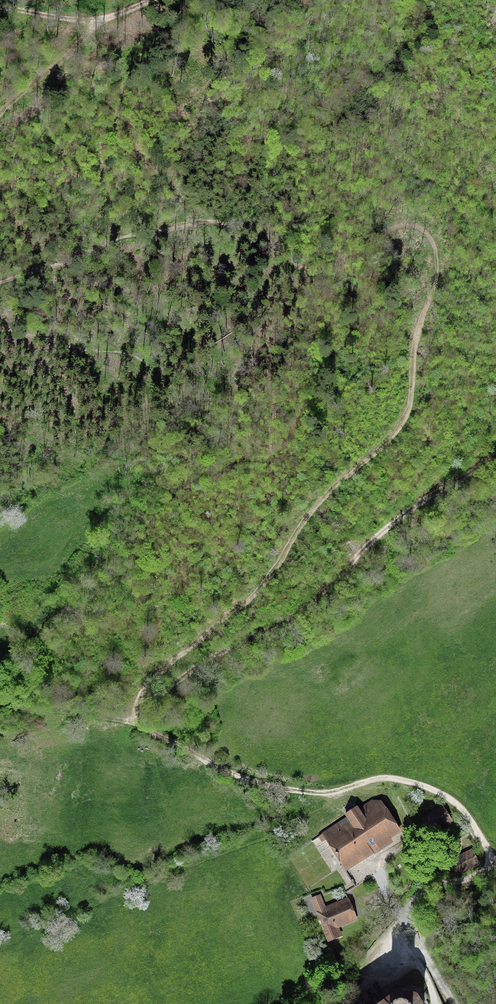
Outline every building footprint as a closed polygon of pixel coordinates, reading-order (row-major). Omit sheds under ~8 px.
[(355,809),(345,815),(346,817),(320,833),(342,869),(390,841),(387,836),(398,830),(381,803),(359,816),(355,809)] [(455,874),(476,863),(470,852),(449,863),(455,874)] [(335,927),(353,919),(345,901),(324,910),(319,897),(311,900),(327,942),(339,938),(335,927)] [(384,1003),(385,1003),(396,1003),(397,1003),(404,1003),(406,1003),(422,1003),(421,1002),(418,997),(414,994),(408,993),(399,993),(392,996),(384,1003)]
